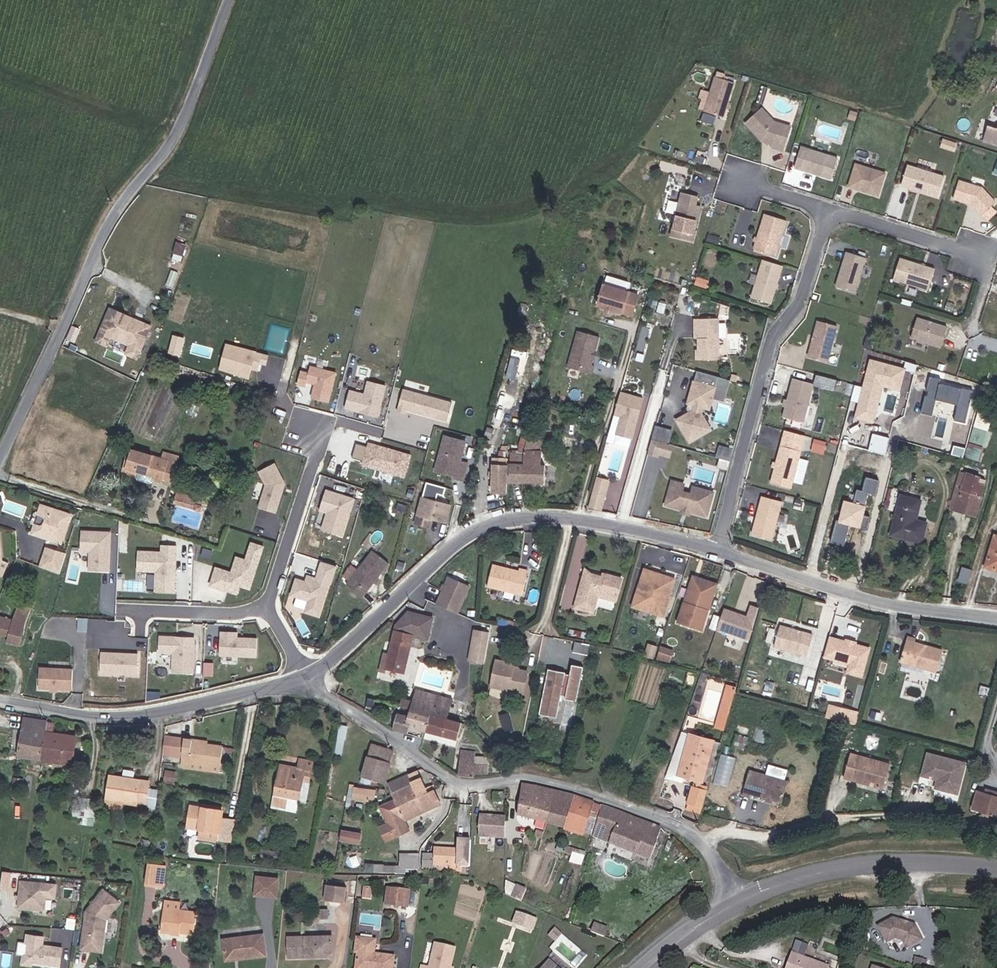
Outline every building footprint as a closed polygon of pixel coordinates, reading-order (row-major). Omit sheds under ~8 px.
[(729,100),(734,83),(715,77),(705,112),(723,117),(726,108),(729,100)] [(767,90),(761,88),(759,96),(765,98),(767,90)] [(762,108),(745,125),(761,142),(772,145),(776,146),(775,149),(783,152),(789,134),(782,132),(784,125),(774,122),(762,108)] [(789,134),(791,127),(784,125),(782,132),(789,134)] [(992,128),(987,143),(996,146),(996,130),(992,128)] [(837,158),(801,147),(794,168),(831,179),(837,158)] [(863,167),(855,165),(853,171),(861,173),(863,167)] [(848,187),(878,197),(885,174),(863,167),(861,173),(853,171),(848,187)] [(937,198),(943,178),(907,167),(901,186),(937,198)] [(995,203),(981,189),(958,182),(953,200),(971,205),(981,216),(995,203)] [(684,206),(687,194),(682,192),(678,204),(684,206)] [(689,242),(699,210),(694,209),(698,197),(687,194),(684,206),(678,204),(668,235),(689,242)] [(775,256),(785,221),(764,215),(753,250),(775,256)] [(182,261),(188,243),(177,240),(171,257),(182,261)] [(854,293),(865,258),(846,252),(835,287),(854,293)] [(893,280),(920,289),(923,281),(930,283),(934,270),(899,259),(893,280)] [(770,304),(782,267),(762,261),(750,298),(770,304)] [(927,291),(930,283),(923,281),(920,289),(927,291)] [(628,317),(633,298),(599,288),(594,308),(628,317)] [(108,305),(92,341),(107,348),(108,346),(124,352),(122,356),(138,362),(154,325),(108,305)] [(190,318),(177,314),(164,348),(177,353),(183,336),(190,318)] [(939,348),(945,328),(915,319),(909,338),(939,348)] [(718,362),(717,321),(694,321),(694,330),(697,330),(697,340),(698,353),(698,362),(718,362)] [(827,363),(837,327),(817,322),(808,357),(827,363)] [(590,361),(589,359),(589,356),(592,355),(596,339),(575,333),(565,370),(589,377),(591,368),(588,367),(590,361)] [(271,354),(224,343),(215,371),(262,385),(271,354)] [(869,360),(855,419),(873,424),(882,388),(900,392),(906,369),(869,360)] [(335,372),(300,371),(293,401),(331,402),(335,372)] [(709,411),(718,379),(697,373),(688,405),(695,407),(693,413),(677,422),(689,444),(711,432),(701,415),(703,410),(709,411)] [(814,385),(835,388),(837,378),(816,374),(814,385)] [(928,376),(920,411),(932,414),(936,398),(957,403),(952,423),(967,426),(976,387),(928,376)] [(712,401),(724,404),(730,383),(718,379),(712,401)] [(802,423),(813,384),(793,379),(787,402),(785,409),(782,418),(802,423)] [(383,387),(367,382),(344,390),(342,417),(376,427),(383,387)] [(402,389),(397,409),(447,421),(452,401),(402,389)] [(629,440),(640,401),(616,395),(610,416),(619,419),(614,436),(629,440)] [(966,455),(980,460),(990,431),(975,426),(966,455)] [(535,441),(535,431),(526,431),(523,441),(535,441)] [(790,490),(805,438),(784,432),(775,464),(773,473),(769,484),(790,490)] [(873,433),(869,450),(885,455),(890,438),(873,433)] [(355,439),(349,459),(403,475),(409,456),(355,439)] [(465,446),(443,440),(435,473),(441,475),(450,474),(456,476),(456,479),(462,481),(468,462),(461,460),(465,446)] [(540,484),(541,465),(535,465),(536,452),(535,452),(535,441),(523,441),(520,452),(520,484),(540,484)] [(665,454),(667,446),(650,441),(646,456),(656,458),(658,452),(665,454)] [(824,450),(825,444),(814,441),(812,447),(824,450)] [(720,444),(717,455),(731,459),(734,447),(720,444)] [(667,461),(671,447),(667,446),(665,454),(658,452),(656,458),(667,461)] [(169,484),(175,465),(127,450),(124,461),(127,462),(123,474),(135,477),(135,479),(136,482),(150,486),(152,484),(152,483),(159,485),(161,481),(169,484)] [(503,483),(520,484),(520,452),(507,452),(507,466),(504,467),(503,483)] [(503,483),(504,467),(507,466),(507,460),(488,460),(487,495),(503,495),(503,483)] [(274,462),(256,472),(263,484),(256,508),(278,514),(286,484),(274,462)] [(959,505),(968,474),(962,472),(953,503),(959,505)] [(975,510),(982,484),(976,483),(978,477),(968,474),(959,505),(975,510)] [(606,501),(612,480),(598,476),(592,497),(606,501)] [(841,498),(831,542),(843,545),(848,526),(867,530),(869,518),(863,517),(868,496),(874,497),(878,482),(865,479),(863,491),(855,489),(852,501),(841,498)] [(423,492),(447,498),(450,487),(426,481),(423,492)] [(705,519),(712,495),(671,484),(664,507),(680,512),(683,510),(686,511),(688,514),(705,519)] [(352,499),(326,492),(314,528),(341,540),(352,499)] [(193,513),(195,505),(196,500),(176,494),(172,506),(193,513)] [(771,540),(781,502),(761,497),(751,535),(771,540)] [(900,497),(894,521),(901,523),(901,520),(906,521),(906,524),(910,525),(911,519),(915,519),(919,502),(900,497)] [(445,526),(449,509),(422,501),(417,518),(445,526)] [(58,543),(68,514),(37,505),(34,515),(40,517),(38,525),(32,524),(28,534),(58,543)] [(201,507),(195,505),(193,513),(200,515),(201,507)] [(974,514),(975,510),(959,505),(957,510),(974,514)] [(890,534),(915,541),(920,521),(915,519),(911,519),(910,525),(906,524),(906,521),(901,520),(901,523),(894,521),(890,534)] [(920,521),(915,541),(920,543),(926,523),(920,521)] [(119,536),(81,535),(79,589),(116,590),(119,536)] [(996,570),(996,537),(994,536),(986,567),(996,570)] [(184,595),(178,543),(139,541),(136,590),(184,595)] [(215,568),(209,587),(236,596),(239,588),(251,591),(264,547),(250,542),(245,558),(235,555),(229,572),(215,568)] [(57,576),(62,555),(43,549),(37,568),(57,576)] [(337,573),(297,556),(280,613),(324,621),(337,573)] [(386,575),(370,561),(343,594),(359,607),(386,575)] [(524,568),(516,566),(514,570),(488,563),(483,582),(519,591),(524,568)] [(578,567),(573,586),(579,587),(582,576),(588,573),(578,567)] [(657,613),(668,577),(638,568),(632,588),(639,590),(634,606),(657,613)] [(573,586),(570,597),(592,602),(595,593),(613,598),(619,575),(605,571),(604,576),(598,575),(588,573),(582,576),(579,587),(573,586)] [(684,600),(691,578),(710,584),(712,580),(687,572),(678,598),(684,600)] [(469,586),(449,577),(437,603),(458,612),(469,586)] [(671,619),(696,628),(710,584),(691,578),(684,600),(678,598),(671,619)] [(634,606),(639,590),(632,588),(627,604),(634,606)] [(592,602),(570,597),(569,604),(590,609),(592,602)] [(5,637),(4,643),(17,646),(22,631),(19,630),(27,611),(16,607),(12,616),(9,627),(0,626),(0,636),(5,637)] [(403,674),(413,637),(427,640),(432,619),(407,613),(398,623),(389,656),(384,655),(380,672),(385,673),(386,669),(403,674)] [(86,629),(87,618),(79,617),(78,629),(86,629)] [(717,623),(713,634),(720,636),(724,625),(717,623)] [(807,633),(775,623),(769,644),(801,654),(807,633)] [(488,633),(474,631),(469,662),(483,665),(488,633)] [(238,632),(218,632),(217,657),(258,658),(259,639),(238,638),(238,632)] [(159,633),(158,652),(171,653),(170,675),(194,677),(197,636),(159,633)] [(855,674),(864,646),(850,642),(848,642),(847,643),(842,642),(841,640),(840,639),(823,634),(818,654),(843,661),(841,670),(855,674)] [(934,650),(909,643),(900,640),(894,662),(928,672),(934,650)] [(574,650),(590,652),(591,643),(576,641),(574,650)] [(663,659),(666,648),(654,644),(651,655),(663,659)] [(101,653),(99,675),(135,677),(137,655),(101,653)] [(495,659),(489,689),(524,696),(531,667),(495,659)] [(573,701),(579,666),(568,664),(565,677),(560,676),(561,672),(544,669),(536,714),(553,717),(557,695),(562,695),(562,698),(573,701)] [(51,681),(51,675),(41,673),(37,691),(53,695),(55,682),(51,681)] [(709,726),(719,729),(728,695),(731,685),(721,682),(709,726)] [(981,694),(983,685),(974,683),(972,692),(981,694)] [(444,720),(447,721),(452,701),(414,690),(411,701),(409,708),(408,711),(410,711),(407,719),(394,715),(391,728),(406,733),(408,727),(424,731),(428,715),(444,720)] [(352,700),(354,694),(347,692),(345,698),(352,700)] [(409,708),(411,701),(400,698),(398,705),(409,708)] [(827,718),(859,721),(861,707),(828,704),(827,718)] [(510,712),(501,715),(505,731),(515,728),(510,712)] [(424,731),(439,735),(444,720),(428,715),(424,731)] [(14,755),(37,759),(42,734),(44,724),(20,719),(14,755)] [(457,740),(461,724),(447,721),(444,720),(439,735),(457,740)] [(340,724),(338,752),(346,753),(347,725),(340,724)] [(102,725),(100,738),(107,738),(109,726),(102,725)] [(42,734),(37,759),(67,765),(69,754),(46,749),(48,736),(42,734)] [(707,740),(685,734),(673,775),(689,779),(696,781),(707,740)] [(46,749),(69,754),(71,740),(48,736),(46,749)] [(163,739),(162,752),(174,753),(176,742),(163,739)] [(190,749),(190,743),(183,742),(180,767),(217,772),(220,753),(202,750),(190,749)] [(369,745),(359,779),(381,786),(390,752),(369,745)] [(456,774),(473,778),(474,773),(487,775),(488,768),(475,765),(477,754),(463,751),(456,774)] [(967,762),(927,751),(921,775),(936,779),(933,789),(958,795),(961,786),(967,762)] [(731,786),(738,756),(723,753),(716,783),(731,786)] [(837,778),(844,780),(845,775),(859,779),(858,784),(875,789),(882,764),(850,756),(848,765),(841,763),(837,778)] [(217,772),(180,767),(179,773),(216,779),(217,772)] [(272,801),(295,805),(302,777),(306,778),(308,771),(296,768),(295,775),(278,772),(272,801)] [(168,769),(165,780),(176,783),(179,772),(168,769)] [(425,785),(418,769),(406,774),(411,785),(413,790),(425,785)] [(783,781),(745,769),(738,793),(746,796),(747,792),(777,800),(783,781)] [(385,784),(390,794),(411,785),(406,774),(385,784)] [(845,775),(844,780),(858,784),(859,779),(845,775)] [(116,799),(116,803),(139,807),(143,785),(102,778),(99,796),(116,799)] [(694,788),(696,781),(689,779),(687,786),(694,788)] [(390,794),(396,807),(403,822),(438,806),(428,783),(425,785),(413,790),(411,785),(390,794)] [(548,821),(555,793),(531,788),(520,786),(515,814),(548,821)] [(697,808),(702,790),(694,788),(687,786),(682,804),(697,808)] [(353,788),(351,799),(374,802),(376,790),(353,788)] [(985,792),(978,790),(972,809),(996,816),(996,795),(985,792)] [(596,821),(601,807),(577,799),(568,796),(555,793),(548,821),(584,828),(587,818),(596,821)] [(293,815),(295,805),(272,801),(269,811),(293,815)] [(695,813),(697,808),(682,804),(681,809),(695,813)] [(395,841),(409,835),(403,822),(396,807),(382,813),(395,841)] [(607,825),(612,811),(601,807),(596,821),(594,830),(591,830),(589,839),(608,846),(614,827),(607,825)] [(635,856),(648,825),(612,811),(607,825),(614,827),(608,846),(635,856)] [(213,847),(227,850),(232,828),(218,825),(218,819),(185,812),(181,835),(195,837),(214,842),(213,847)] [(480,814),(479,836),(504,837),(505,814),(480,814)] [(582,837),(589,839),(591,830),(594,830),(596,821),(587,818),(584,828),(582,837)] [(661,830),(648,825),(635,856),(648,861),(656,843),(655,842),(661,830)] [(339,840),(360,842),(361,830),(340,829),(339,840)] [(212,849),(213,847),(214,842),(195,837),(194,844),(194,845),(196,848),(207,850),(209,850),(212,849)] [(544,846),(551,848),(553,841),(546,839),(544,846)] [(460,850),(436,848),(435,855),(434,864),(444,864),(443,871),(463,873),(463,866),(470,867),(473,842),(461,840),(460,850)] [(585,853),(586,848),(564,842),(563,850),(574,853),(575,850),(585,853)] [(276,855),(257,854),(257,864),(275,865),(276,855)] [(417,870),(418,855),(399,854),(398,868),(417,870)] [(434,867),(434,864),(435,855),(423,854),(422,866),(434,867)] [(154,871),(146,870),(143,888),(152,889),(154,871)] [(162,872),(154,871),(152,889),(160,890),(162,872)] [(273,883),(251,881),(251,901),(272,902),(273,883)] [(323,899),(349,901),(350,885),(324,883),(323,899)] [(42,915),(46,890),(19,886),(16,912),(42,915)] [(405,891),(385,889),(383,905),(403,907),(405,891)] [(365,903),(366,891),(357,890),(356,902),(365,903)] [(100,958),(104,926),(117,909),(101,897),(85,918),(80,956),(100,958)] [(163,912),(179,914),(179,905),(164,905),(163,912)] [(524,920),(526,910),(512,906),(509,917),(524,920)] [(197,916),(179,914),(163,912),(161,935),(182,937),(196,938),(197,916)] [(877,924),(886,941),(895,938),(903,940),(907,947),(924,938),(915,922),(892,916),(877,924)] [(599,935),(603,926),(591,922),(588,931),(599,935)] [(181,943),(182,937),(161,935),(161,941),(181,943)] [(242,957),(243,961),(265,956),(261,936),(221,945),(225,961),(242,957)] [(328,936),(284,940),(285,961),(321,958),(329,952),(328,936)] [(353,938),(352,953),(356,953),(354,967),(392,967),(392,957),(370,954),(372,940),(353,938)] [(62,954),(42,952),(43,944),(26,942),(25,951),(28,951),(26,963),(30,967),(60,967),(62,954)] [(446,967),(449,946),(430,944),(427,967),(418,967),(446,967)] [(816,953),(815,958),(832,963),(834,958),(816,953)] [(226,965),(243,961),(242,957),(225,961),(226,965)] [(798,967),(837,967),(801,957),(798,967)]
